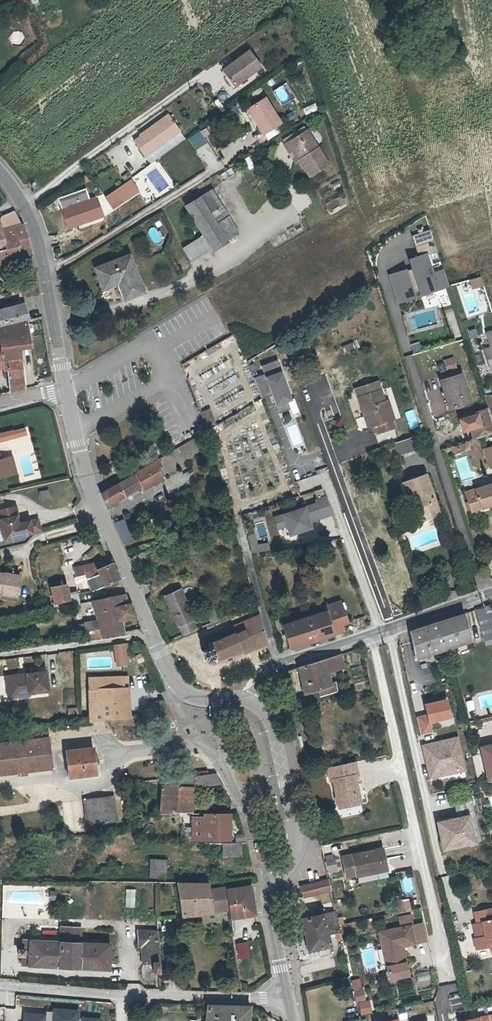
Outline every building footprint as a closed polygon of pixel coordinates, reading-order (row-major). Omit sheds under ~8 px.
[(244,79),(245,80),(261,69),(249,53),(222,72),(232,86),(244,79)] [(247,83),(245,80),(244,79),(232,86),(235,91),(247,83)] [(209,103),(212,113),(223,110),(220,99),(209,103)] [(266,100),(247,111),(263,136),(281,125),(266,100)] [(168,116),(157,123),(159,126),(170,119),(168,116)] [(180,132),(170,119),(159,126),(157,123),(139,136),(140,138),(134,143),(144,158),(180,132)] [(187,138),(195,150),(208,141),(199,129),(187,138)] [(295,151),(302,162),(312,177),(329,166),(308,133),(286,146),(291,154),(295,151)] [(298,165),(302,162),(295,151),(291,154),(298,165)] [(140,171),(157,196),(174,184),(157,160),(140,171)] [(112,209),(140,192),(131,178),(104,196),(112,209)] [(86,189),(58,199),(68,227),(96,217),(86,189)] [(325,201),(328,211),(344,205),(340,195),(325,201)] [(216,201),(206,206),(217,224),(226,218),(216,201)] [(216,260),(232,251),(222,233),(232,228),(226,218),(217,224),(206,206),(190,216),(207,244),(186,256),(194,270),(215,258),(216,260)] [(4,220),(6,227),(21,223),(16,213),(5,218),(4,220)] [(8,250),(3,228),(1,221),(0,221),(0,252),(8,250)] [(21,223),(6,227),(3,228),(8,250),(0,252),(0,266),(21,261),(19,254),(31,250),(24,226),(22,226),(21,223)] [(242,245),(232,228),(222,233),(232,251),(242,245)] [(428,251),(407,258),(418,294),(447,285),(443,270),(435,272),(428,251)] [(133,254),(96,268),(103,291),(120,286),(126,303),(148,295),(133,254)] [(406,268),(388,274),(398,302),(415,296),(406,268)] [(26,322),(30,321),(27,305),(14,308),(13,302),(3,304),(4,310),(0,311),(0,327),(26,322)] [(452,309),(446,311),(454,337),(460,334),(452,309)] [(26,322),(0,327),(0,347),(2,364),(2,372),(7,372),(10,393),(25,389),(21,358),(32,356),(26,322)] [(345,352),(359,346),(357,340),(343,345),(345,352)] [(448,375),(458,372),(453,356),(444,359),(448,375)] [(265,374),(266,377),(282,371),(278,360),(262,366),(265,374)] [(282,371),(266,377),(273,394),(278,406),(280,413),(291,409),(288,402),(294,400),(282,371)] [(266,377),(265,374),(254,378),(262,398),(273,394),(266,377)] [(460,376),(441,382),(450,408),(468,403),(460,376)] [(357,389),(361,398),(382,391),(379,382),(357,389)] [(385,401),(382,391),(361,398),(366,415),(370,415),(377,434),(394,428),(392,421),(395,420),(389,400),(385,401)] [(491,417),(491,395),(484,395),(489,410),(491,417)] [(207,427),(216,424),(211,409),(202,412),(207,427)] [(467,417),(475,440),(491,435),(491,420),(491,417),(489,410),(467,417)] [(13,436),(11,430),(0,433),(0,439),(13,436)] [(418,436),(397,443),(401,455),(421,448),(418,436)] [(468,444),(458,448),(460,454),(470,451),(468,444)] [(2,458),(6,475),(13,473),(10,456),(2,458)] [(161,459),(103,493),(108,505),(142,485),(146,491),(167,479),(161,468),(165,466),(161,459)] [(407,498),(414,496),(417,505),(421,519),(438,514),(426,476),(402,483),(407,498)] [(310,483),(318,482),(317,478),(299,481),(301,492),(311,490),(310,483)] [(466,494),(472,513),(491,506),(491,485),(466,494)] [(334,515),(327,495),(316,499),(317,502),(274,516),(278,530),(288,527),(291,536),(315,528),(313,522),(334,515)] [(407,498),(406,499),(408,508),(417,505),(414,496),(407,498)] [(0,509),(0,536),(1,539),(20,534),(38,529),(35,519),(17,523),(13,506),(0,509)] [(123,519),(114,522),(120,537),(129,533),(123,519)] [(76,568),(77,576),(89,574),(95,591),(121,579),(113,562),(86,566),(80,567),(76,568)] [(56,607),(72,605),(70,596),(65,570),(50,573),(56,607)] [(1,594),(18,597),(21,575),(4,573),(0,573),(0,594),(1,594)] [(166,596),(179,625),(180,624),(193,619),(180,590),(166,596)] [(79,594),(70,596),(72,605),(80,603),(79,594)] [(117,607),(131,603),(127,594),(114,597),(117,607)] [(98,616),(99,621),(104,636),(125,632),(120,619),(136,615),(131,603),(117,607),(114,597),(93,601),(91,609),(94,617),(98,616)] [(214,623),(221,621),(215,606),(208,608),(214,623)] [(489,613),(487,607),(479,610),(486,642),(491,641),(491,613),(489,613)] [(331,620),(340,617),(337,608),(327,611),(331,620)] [(345,632),(340,617),(331,620),(327,611),(286,625),(285,622),(283,624),(291,649),(345,632)] [(466,614),(439,624),(445,651),(469,643),(472,642),(466,614)] [(208,660),(211,659),(212,661),(216,660),(217,661),(244,650),(245,654),(268,645),(260,617),(233,628),(236,634),(209,645),(211,649),(205,652),(208,660)] [(193,619),(180,624),(185,635),(197,630),(193,619)] [(104,636),(99,621),(87,623),(90,638),(104,636)] [(419,660),(445,651),(439,624),(413,633),(419,660)] [(127,642),(113,644),(115,665),(129,664),(127,642)] [(301,670),(308,695),(335,687),(331,673),(345,669),(342,657),(301,670)] [(0,682),(0,700),(21,698),(20,696),(39,693),(37,674),(17,676),(18,680),(0,682)] [(125,679),(103,679),(103,690),(91,690),(91,719),(130,718),(130,690),(126,690),(125,679)] [(91,690),(103,690),(103,679),(91,679),(91,690)] [(67,715),(77,715),(77,707),(68,707),(67,715)] [(433,723),(429,724),(425,709),(418,711),(424,736),(434,734),(433,723)] [(457,737),(422,744),(430,780),(465,772),(457,737)] [(0,743),(0,776),(51,770),(48,738),(0,743)] [(96,745),(69,749),(72,774),(99,771),(97,756),(96,745)] [(480,749),(487,782),(491,781),(491,747),(480,749)] [(477,780),(482,778),(478,758),(473,759),(477,780)] [(358,762),(330,767),(339,812),(367,806),(358,762)] [(198,790),(220,786),(218,772),(196,775),(198,790)] [(159,779),(160,783),(163,783),(163,814),(174,815),(174,813),(193,814),(193,776),(159,779)] [(112,795),(83,798),(86,822),(115,820),(112,795)] [(455,802),(458,818),(464,817),(473,815),(470,800),(455,802)] [(192,816),(192,840),(233,841),(234,813),(206,813),(206,816),(192,816)] [(464,817),(458,818),(437,823),(444,849),(471,843),(464,817)] [(241,856),(241,842),(222,842),(222,856),(241,856)] [(346,856),(348,869),(357,867),(359,874),(377,870),(386,868),(388,868),(383,848),(346,856)] [(325,855),(327,873),(336,872),(334,854),(325,855)] [(149,877),(166,877),(167,859),(149,858),(149,877)] [(350,876),(359,874),(357,867),(348,869),(350,876)] [(302,887),(305,897),(332,890),(329,880),(302,887)] [(185,914),(229,910),(226,888),(226,886),(212,887),(211,882),(181,883),(184,913),(185,914)] [(229,910),(230,915),(252,914),(250,887),(226,888),(229,910)] [(398,911),(411,909),(409,900),(396,901),(398,911)] [(336,912),(303,919),(309,951),(331,946),(329,936),(341,933),(336,912)] [(482,951),(489,949),(491,956),(491,913),(475,916),(478,928),(474,929),(477,943),(474,944),(476,952),(482,951)] [(22,955),(22,963),(107,968),(108,942),(80,941),(80,926),(60,925),(59,939),(23,938),(22,947),(19,947),(18,955),(22,955)] [(421,927),(380,936),(390,982),(409,979),(403,955),(400,955),(399,949),(424,944),(421,927)] [(141,961),(152,962),(158,961),(156,929),(138,929),(138,944),(140,944),(141,961)] [(246,943),(236,944),(237,960),(248,958),(246,943)] [(489,949),(482,951),(483,958),(491,956),(489,949)] [(361,977),(350,980),(360,1016),(371,1012),(361,977)] [(420,990),(432,987),(430,978),(418,981),(420,990)] [(205,1020),(248,1020),(250,1008),(206,1005),(205,1020)] [(54,1007),(52,1020),(78,1020),(79,1010),(54,1007)] [(23,1010),(22,1020),(44,1020),(45,1011),(23,1010)]
